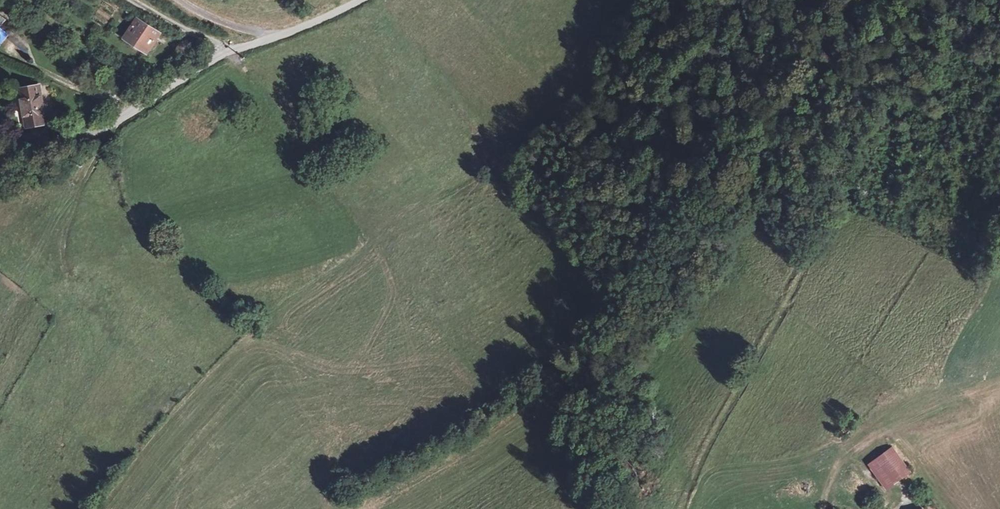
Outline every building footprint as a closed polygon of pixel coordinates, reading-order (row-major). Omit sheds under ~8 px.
[(1,44),(9,35),(0,27),(7,20),(0,14),(0,44),(1,44)] [(160,33),(138,19),(128,35),(142,44),(150,49),(160,33)] [(140,47),(142,44),(128,35),(125,38),(140,47)] [(39,86),(20,89),(27,126),(46,123),(39,86)] [(909,470),(891,446),(867,463),(884,488),(909,470)]
